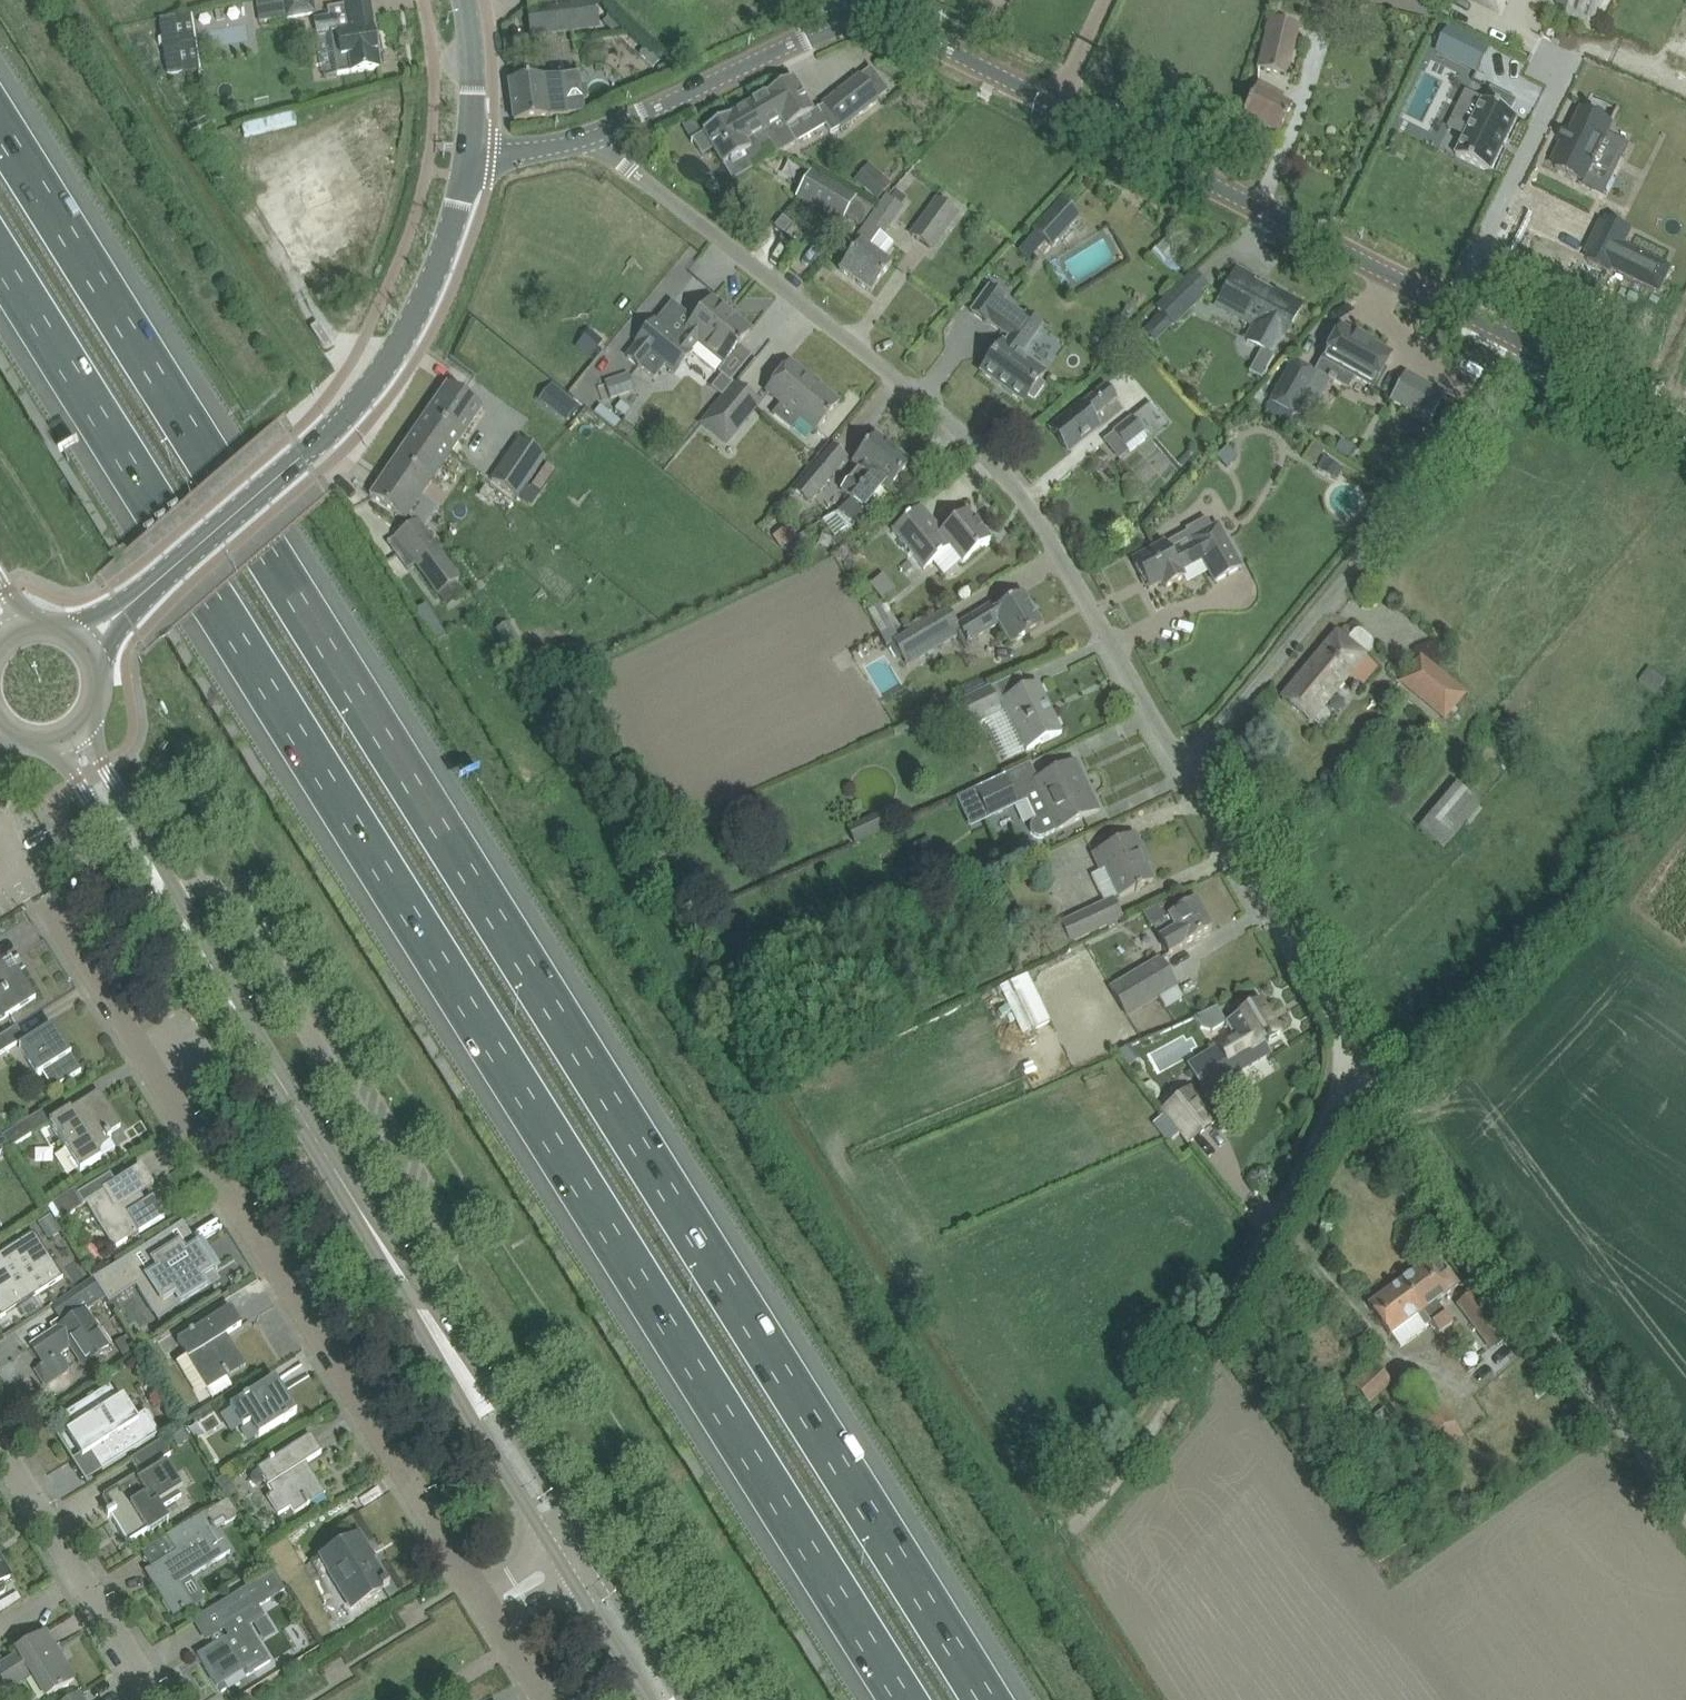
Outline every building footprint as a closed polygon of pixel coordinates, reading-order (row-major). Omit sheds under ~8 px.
[(123,27),(236,0),(106,0),(123,27)] [(285,18),(301,15),(314,13),(313,8),(312,0),(282,0),(285,18)] [(352,73),(380,68),(369,0),(350,0),(351,4),(328,8),(329,18),(315,20),(317,35),(337,32),(339,43),(333,44),(338,75),(352,73)] [(1499,13),(1505,0),(1472,0),(1499,13)] [(1593,24),(1605,0),(1543,0),(1593,24)] [(570,2),(528,8),(531,37),(573,31),(570,2)] [(175,19),(159,21),(167,75),(183,73),(183,72),(175,21),(175,19)] [(1286,76),(1298,26),(1269,19),(1257,69),(1286,76)] [(1437,52),(1477,71),(1489,47),(1449,28),(1437,52)] [(562,75),(511,82),(509,82),(514,122),(568,115),(562,75)] [(824,107),(817,111),(826,126),(831,135),(841,129),(879,100),(860,75),(822,105),(824,106),(824,107)] [(760,126),(785,151),(797,144),(788,128),(813,113),(793,78),(766,94),(766,95),(746,107),(760,126)] [(1258,84),(1252,97),(1242,116),(1278,135),(1291,108),(1277,101),(1280,95),(1258,84)] [(1457,155),(1491,172),(1519,117),(1510,113),(1516,101),(1492,89),(1486,101),(1484,100),(1457,155)] [(763,163),(785,151),(760,126),(746,107),(731,116),(730,116),(703,131),(704,133),(702,134),(691,141),(691,142),(694,141),(703,156),(714,150),(724,166),(754,148),(763,163)] [(1567,132),(1553,161),(1558,163),(1556,168),(1584,182),(1593,164),(1611,173),(1619,155),(1625,158),(1631,145),(1608,134),(1612,125),(1600,120),(1601,118),(1596,116),(1596,118),(1584,112),(1572,135),(1567,132)] [(693,119),(682,126),(691,141),(702,134),(693,119)] [(870,163),(855,180),(877,200),(892,183),(870,163)] [(801,189),(846,215),(857,196),(812,170),(801,189)] [(1053,245),(1082,214),(1064,198),(1035,229),(1053,245)] [(957,213),(938,199),(912,235),(931,249),(957,213)] [(840,270),(871,293),(892,264),(884,258),(894,243),(880,233),(891,218),(878,209),(857,239),(860,241),(840,270)] [(1640,234),(1615,221),(1594,261),(1660,293),(1672,268),(1633,248),(1640,234)] [(1217,305),(1256,326),(1248,342),(1271,354),(1282,333),(1286,336),(1302,305),(1285,296),(1283,300),(1252,283),(1254,279),(1236,270),(1217,305)] [(1194,274),(1158,310),(1174,325),(1202,297),(1199,294),(1207,286),(1194,274)] [(972,312),(984,321),(987,323),(988,322),(1010,337),(1005,344),(1003,342),(981,372),(1023,402),(1029,395),(1035,399),(1045,385),(1039,381),(1045,373),(1021,355),(1042,325),(1027,314),(1025,316),(1004,300),(1005,299),(990,287),(972,312)] [(738,350),(740,348),(740,347),(738,345),(750,331),(712,300),(695,321),(672,303),(656,323),(654,321),(637,342),(639,343),(628,357),(639,367),(640,367),(654,379),(666,365),(675,373),(692,353),(715,372),(724,362),(725,362),(736,348),(738,350)] [(1354,376),(1373,387),(1391,355),(1341,327),(1316,371),(1329,378),(1328,380),(1334,383),(1335,381),(1347,388),(1354,376)] [(586,334),(575,346),(589,359),(600,346),(586,334)] [(1272,402),(1293,414),(1315,375),(1293,363),(1272,402)] [(790,364),(768,391),(782,403),(773,414),(792,430),(801,419),(815,431),(826,418),(827,420),(829,417),(828,416),(838,403),(790,364)] [(1430,422),(1445,395),(1406,373),(1391,400),(1430,422)] [(624,375),(605,381),(610,399),(630,392),(624,375)] [(418,427),(453,451),(470,427),(482,408),(447,384),(418,427)] [(735,385),(720,402),(702,424),(726,443),(745,422),(759,404),(735,385)] [(1106,385),(1068,416),(1051,429),(1069,452),(1099,428),(1092,419),(1117,399),(1106,385)] [(573,400),(559,417),(566,423),(580,405),(573,400)] [(1132,418),(1114,432),(1130,452),(1166,423),(1151,404),(1133,419),(1132,418)] [(453,451),(418,427),(371,496),(406,520),(453,451)] [(841,490),(853,499),(851,501),(853,500),(893,449),(876,435),(852,463),(859,469),(841,490)] [(547,457),(519,437),(490,479),(519,499),(547,457)] [(831,443),(793,491),(810,505),(848,457),(831,443)] [(1226,447),(1217,455),(1223,462),(1227,467),(1237,458),(1227,448),(1226,447)] [(888,493),(911,464),(893,449),(853,500),(834,514),(850,527),(882,487),(888,493)] [(963,563),(974,554),(991,540),(967,511),(943,531),(922,506),(893,531),(913,556),(916,553),(927,567),(950,548),(963,563)] [(1163,581),(1166,587),(1184,577),(1180,571),(1202,559),(1215,582),(1241,567),(1217,525),(1212,528),(1206,518),(1186,530),(1187,532),(1133,561),(1149,589),(1163,581)] [(459,580),(418,521),(396,536),(437,595),(459,580)] [(799,537),(780,549),(795,560),(808,551),(803,543),(799,537)] [(908,665),(962,634),(967,643),(1000,623),(1013,644),(1042,626),(1023,594),(994,611),(991,605),(958,625),(948,608),(893,641),(908,665)] [(1374,643),(1372,639),(1362,631),(1358,630),(1354,631),(1346,641),(1337,633),(1282,699),(1310,722),(1312,719),(1315,722),(1321,725),(1327,725),(1330,721),(1330,717),(1329,713),(1322,707),(1347,677),(1360,688),(1377,667),(1364,656),(1373,646),(1374,643)] [(1398,684),(1442,720),(1465,693),(1421,657),(1398,684)] [(1062,734),(1038,683),(997,702),(990,689),(959,703),(970,728),(1008,710),(1027,750),(1062,734)] [(977,788),(956,798),(957,800),(961,808),(980,799),(988,817),(1026,799),(1036,818),(1032,822),(1030,827),(1031,832),(1034,836),(1039,837),(1044,837),(1044,836),(1055,831),(1055,832),(1057,831),(1079,821),(1084,818),(1099,811),(1090,793),(1087,795),(1072,763),(1038,779),(1031,765),(1030,763),(1005,775),(1006,777),(978,790),(977,788)] [(1456,782),(1418,829),(1444,849),(1482,803),(1456,782)] [(875,819),(848,831),(854,844),(881,832),(875,819)] [(1062,923),(1071,943),(1122,918),(1113,900),(1120,897),(1136,890),(1136,892),(1141,890),(1140,888),(1153,882),(1145,864),(1143,865),(1138,856),(1144,854),(1135,834),(1093,854),(1101,871),(1092,875),(1105,903),(1062,923)] [(1160,939),(1169,954),(1185,945),(1212,929),(1195,901),(1178,910),(1173,901),(1164,906),(1162,903),(1142,913),(1151,928),(1160,923),(1167,935),(1160,939)] [(1127,1016),(1159,996),(1176,987),(1160,959),(1111,988),(1127,1016)] [(6,1017),(36,998),(18,970),(9,975),(3,964),(0,966),(0,1008),(6,1017)] [(1029,971),(1000,985),(1024,1034),(1053,1020),(1029,971)] [(1260,1002),(1226,1023),(1235,1037),(1188,1065),(1205,1093),(1271,1053),(1267,1045),(1269,1043),(1268,1041),(1280,1034),(1260,1002)] [(0,1035),(0,1053),(24,1038),(16,1025),(0,1035)] [(81,1071),(53,1026),(34,1037),(35,1038),(28,1043),(26,1041),(19,1045),(38,1076),(50,1068),(59,1083),(51,1087),(53,1089),(81,1071)] [(1164,1110),(1190,1143),(1216,1122),(1189,1089),(1164,1110)] [(43,1111),(2,1136),(9,1148),(27,1137),(45,1126),(49,1123),(60,1140),(71,1158),(78,1168),(80,1172),(101,1159),(100,1158),(115,1148),(109,1139),(111,1137),(109,1133),(121,1126),(99,1091),(80,1103),(82,1106),(72,1112),(71,1109),(68,1111),(68,1112),(51,1123),(43,1111)] [(9,1148),(1,1135),(0,1133),(0,1154),(9,1148)] [(75,1191),(51,1205),(62,1222),(87,1206),(113,1248),(138,1233),(139,1234),(165,1218),(153,1199),(145,1204),(140,1195),(152,1187),(152,1188),(153,1187),(152,1185),(149,1187),(139,1170),(142,1168),(141,1167),(139,1168),(140,1168),(115,1184),(110,1176),(78,1196),(75,1191)] [(50,1216),(38,1224),(49,1240),(61,1232),(50,1216)] [(8,1248),(0,1253),(0,1264),(5,1271),(0,1274),(0,1310),(3,1314),(1,1316),(2,1317),(20,1304),(63,1276),(33,1231),(8,1248)] [(116,1300),(136,1287),(148,1280),(170,1315),(221,1283),(214,1273),(212,1269),(211,1269),(200,1251),(201,1251),(198,1247),(198,1246),(176,1260),(161,1237),(93,1279),(109,1305),(116,1300)] [(1431,1321),(1430,1322),(1439,1334),(1453,1324),(1436,1302),(1458,1286),(1447,1270),(1436,1278),(1426,1264),(1400,1283),(1422,1313),(1424,1311),(1431,1321)] [(46,1385),(65,1372),(69,1370),(59,1355),(71,1347),(84,1367),(112,1348),(86,1310),(103,1299),(91,1279),(59,1301),(52,1306),(64,1324),(31,1346),(43,1364),(36,1369),(46,1385)] [(1368,1306),(1390,1336),(1392,1334),(1402,1347),(1426,1329),(1425,1326),(1430,1322),(1431,1321),(1424,1311),(1422,1313),(1400,1283),(1368,1306)] [(116,1300),(109,1305),(116,1316),(123,1312),(116,1300)] [(231,1309),(177,1342),(187,1358),(207,1390),(227,1378),(228,1379),(230,1377),(229,1376),(244,1366),(245,1367),(246,1366),(226,1335),(242,1326),(231,1309)] [(1505,1338),(1486,1313),(1472,1323),(1490,1349),(1505,1338)] [(136,1351),(127,1335),(115,1342),(124,1358),(136,1351)] [(1371,1404),(1392,1382),(1372,1362),(1351,1383),(1371,1404)] [(207,1390),(207,1391),(213,1399),(232,1387),(228,1379),(227,1378),(207,1390)] [(275,1379),(243,1399),(231,1406),(243,1426),(255,1418),(264,1433),(284,1420),(285,1422),(288,1419),(288,1418),(296,1413),(275,1379)] [(101,1468),(103,1471),(127,1456),(126,1454),(133,1449),(134,1451),(160,1435),(146,1412),(137,1418),(124,1397),(119,1401),(110,1387),(95,1396),(97,1399),(91,1403),(89,1400),(66,1414),(75,1428),(67,1433),(83,1458),(92,1452),(102,1467),(101,1468)] [(1383,1453),(1405,1437),(1384,1408),(1363,1424),(1383,1453)] [(183,1429),(171,1436),(178,1446),(189,1439),(183,1429)] [(307,1506),(308,1507),(310,1506),(309,1504),(324,1494),(324,1495),(325,1495),(306,1464),(322,1454),(311,1437),(258,1470),(272,1494),(267,1497),(279,1516),(291,1509),(294,1514),(307,1506)] [(140,1474),(103,1497),(112,1510),(106,1514),(108,1518),(110,1516),(128,1544),(147,1532),(148,1535),(168,1522),(161,1510),(182,1497),(179,1492),(184,1490),(167,1463),(163,1466),(160,1462),(172,1455),(163,1440),(131,1460),(140,1474)] [(227,1474),(218,1479),(228,1498),(238,1493),(227,1474)] [(181,1583),(190,1577),(230,1552),(211,1522),(223,1514),(228,1523),(239,1515),(228,1498),(167,1537),(176,1552),(145,1572),(173,1617),(194,1604),(181,1583)] [(321,1558),(337,1585),(342,1592),(347,1589),(356,1604),(355,1604),(356,1605),(390,1584),(386,1579),(383,1581),(371,1561),(367,1563),(362,1555),(369,1551),(359,1535),(321,1558)] [(5,1592),(7,1587),(4,1582),(10,1578),(1,1562),(0,1563),(0,1596),(5,1592)] [(254,1672),(270,1662),(271,1662),(259,1643),(249,1627),(265,1617),(260,1607),(286,1591),(273,1571),(247,1587),(247,1586),(211,1608),(211,1609),(212,1611),(214,1610),(226,1629),(230,1635),(227,1637),(217,1643),(197,1655),(217,1687),(218,1687),(222,1693),(227,1689),(223,1683),(243,1671),(247,1677),(254,1672)] [(0,1668),(0,1677),(9,1692),(33,1676),(47,1698),(56,1692),(74,1680),(60,1658),(59,1659),(53,1649),(54,1648),(45,1633),(17,1651),(20,1655),(5,1665),(0,1668)]
